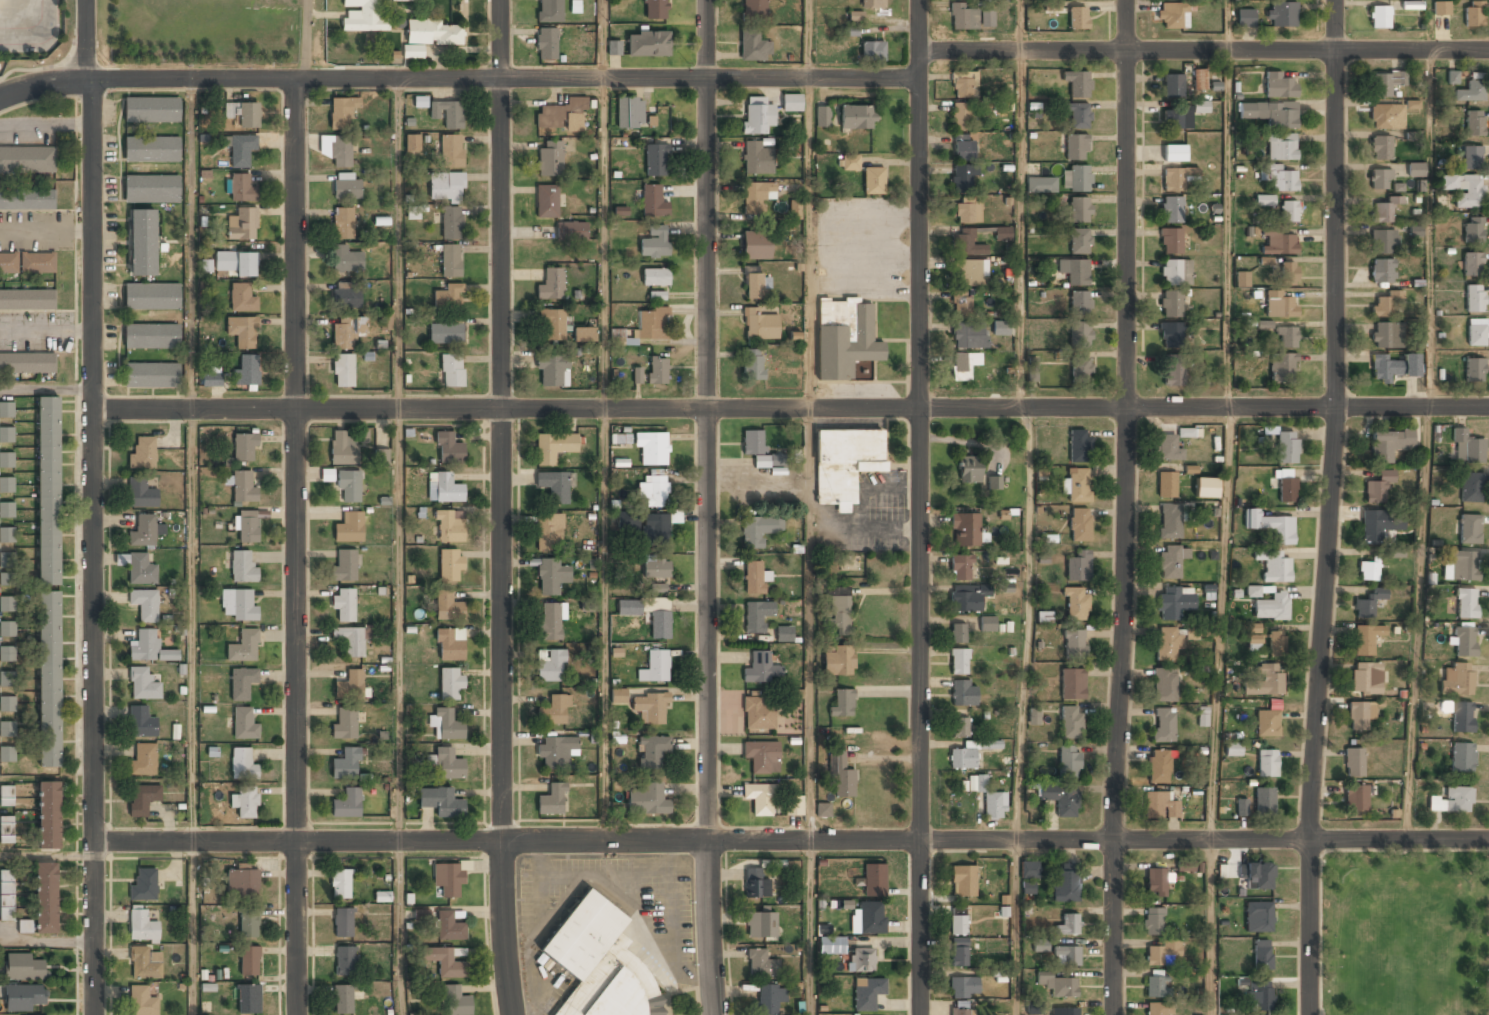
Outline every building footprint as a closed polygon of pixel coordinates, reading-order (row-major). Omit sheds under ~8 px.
[(342,31),(383,31),(382,0),(342,0),(342,31)] [(562,0),(536,0),(536,23),(562,23),(562,0)] [(644,19),(666,19),(666,0),(644,0),(644,19)] [(766,19),(766,0),(743,0),(743,19),(766,19)] [(885,0),(861,0),(861,8),(885,8),(885,0)] [(1450,0),(1432,0),(1432,14),(1450,14),(1450,0)] [(1483,26),(1483,0),(1464,0),(1464,26),(1483,26)] [(1296,25),(1296,1),(1267,1),(1267,25),(1296,25)] [(951,3),(951,29),(976,29),(976,10),(965,10),(965,3),(951,3)] [(1182,13),(1188,13),(1188,3),(1160,3),(1160,29),(1182,29),(1182,13)] [(1371,6),(1371,27),(1390,27),(1390,6),(1371,6)] [(1087,29),(1087,7),(1069,7),(1069,29),(1087,29)] [(1237,26),(1254,26),(1254,8),(1237,8),(1237,26)] [(849,21),(863,21),(863,12),(849,11),(849,21)] [(982,26),(992,26),(992,12),(982,12),(982,26)] [(406,22),(406,45),(463,46),(463,23),(406,22)] [(845,35),(857,35),(858,27),(846,26),(845,35)] [(556,28),(537,28),(537,59),(556,59),(556,28)] [(740,60),(770,60),(770,40),(759,40),(759,29),(740,29),(740,60)] [(668,55),(668,31),(627,31),(627,55),(668,55)] [(608,55),(621,55),(621,40),(608,40),(608,55)] [(884,60),(884,41),(861,41),(861,60),(884,60)] [(424,45),(403,45),(403,58),(424,58),(424,45)] [(1070,97),(1089,97),(1089,70),(1062,70),(1062,81),(1070,81),(1070,97)] [(1193,70),(1193,89),(1205,89),(1205,70),(1193,70)] [(951,98),(974,98),(974,71),(951,71),(951,98)] [(1281,71),(1265,71),(1265,97),(1297,97),(1297,79),(1281,79),(1281,71)] [(1404,84),(1404,71),(1372,71),(1372,98),(1391,98),(1391,84),(1404,84)] [(1458,71),(1447,71),(1447,84),(1458,84),(1458,71)] [(1163,97),(1183,97),(1183,73),(1163,73),(1163,97)] [(1466,89),(1453,89),(1453,100),(1484,100),(1484,79),(1466,79),(1466,89)] [(801,110),(801,94),(782,94),(782,110),(801,110)] [(179,96),(124,96),(124,121),(179,121),(179,96)] [(567,106),(537,105),(536,129),(585,130),(586,96),(567,96),(567,106)] [(350,109),(359,109),(359,98),(330,98),(330,130),(350,130),(350,109)] [(616,98),(616,128),(643,128),(643,98),(616,98)] [(773,125),(773,105),(763,105),(763,98),(745,98),(745,134),(768,134),(768,125),(773,125)] [(1420,109),(1420,100),(1406,101),(1406,109),(1420,109)] [(224,102),(224,117),(238,117),(238,128),(259,128),(259,102),(224,102)] [(462,102),(430,102),(430,118),(444,118),(444,128),(462,128),(462,102)] [(1067,102),(1067,128),(1089,128),(1089,102),(1067,102)] [(1164,128),(1191,128),(1191,113),(1207,113),(1207,102),(1194,102),(1194,107),(1163,107),(1164,128)] [(951,103),(951,129),(969,129),(969,103),(951,103)] [(1297,103),(1239,103),(1239,119),(1268,119),(1268,129),(1297,129),(1297,103)] [(1390,104),(1371,104),(1371,129),(1390,129),(1390,104)] [(840,105),(840,129),(871,129),(871,105),(840,105)] [(825,106),(816,107),(818,126),(827,125),(825,106)] [(1465,135),(1483,135),(1483,109),(1465,109),(1465,135)] [(440,134),(440,166),(462,166),(462,134),(440,134)] [(1088,134),(1066,134),(1066,160),(1088,160),(1088,134)] [(1296,134),(1267,134),(1267,159),(1296,159),(1296,134)] [(249,167),(249,150),(257,150),(257,135),(230,135),(230,167),(249,167)] [(406,149),(419,149),(419,135),(406,135),(406,149)] [(1371,135),(1371,160),(1391,160),(1391,135),(1371,135)] [(179,136),(124,136),(124,161),(179,161),(179,136)] [(320,156),(334,156),(334,167),(351,167),(351,136),(320,136),(320,156)] [(561,141),(538,141),(539,175),(562,175),(561,141)] [(760,141),(743,141),(743,174),(772,174),(772,149),(760,149),(760,141)] [(973,159),(973,141),(954,141),(954,159),(973,159)] [(667,144),(645,144),(645,176),(666,176),(667,144)] [(1185,145),(1163,145),(1163,161),(1185,161),(1185,145)] [(1481,145),(1462,145),(1462,168),(1481,168),(1481,145)] [(55,148),(0,148),(0,172),(55,172),(55,148)] [(860,169),(860,155),(839,155),(839,169),(860,169)] [(952,164),(952,192),(973,192),(973,164),(952,164)] [(1409,177),(1423,177),(1423,164),(1409,164),(1409,177)] [(1064,192),(1089,192),(1089,165),(1064,165),(1064,192)] [(863,167),(863,194),(883,194),(883,167),(863,167)] [(1196,168),(1163,168),(1163,190),(1182,190),(1182,179),(1196,179),(1196,168)] [(1297,190),(1297,169),(1271,169),(1271,190),(1297,190)] [(1390,169),(1370,169),(1370,190),(1390,190),(1390,169)] [(252,200),(252,172),(229,173),(229,200),(252,200)] [(463,172),(429,172),(429,200),(463,200),(463,172)] [(350,173),(334,173),(334,199),(361,199),(361,180),(350,180),(350,173)] [(124,175),(124,203),(180,203),(180,175),(124,175)] [(1439,175),(1439,191),(1453,191),(1453,208),(1482,208),(1482,175),(1439,175)] [(1027,177),(1027,192),(1055,192),(1055,177),(1027,177)] [(744,182),(744,214),(764,214),(764,198),(775,198),(775,182),(744,182)] [(557,184),(536,184),(536,217),(557,217),(557,184)] [(641,215),(669,215),(669,200),(660,200),(660,184),(641,184),(641,215)] [(54,188),(0,188),(0,209),(54,209),(54,188)] [(1274,195),(1255,195),(1255,205),(1274,206),(1274,195)] [(1182,196),(1161,196),(1161,223),(1182,223),(1182,196)] [(1069,197),(1069,223),(1089,223),(1089,197),(1069,197)] [(1371,223),(1391,223),(1391,204),(1400,204),(1400,198),(1387,198),(1387,203),(1371,203),(1371,223)] [(801,200),(789,200),(789,219),(801,219),(801,200)] [(1297,200),(1281,200),(1281,221),(1297,221),(1297,200)] [(974,203),(956,203),(956,223),(974,223),(974,203)] [(227,216),(227,239),(257,239),(257,206),(237,206),(237,216),(227,216)] [(421,219),(420,206),(407,206),(407,219),(421,219)] [(442,239),(461,239),(461,206),(442,206),(442,239)] [(333,208),(333,239),(353,239),(353,208),(333,208)] [(155,210),(130,210),(130,276),(155,276),(155,210)] [(1464,243),(1482,243),(1482,218),(1464,218),(1464,243)] [(587,221),(556,221),(556,239),(587,239),(587,221)] [(640,256),(668,256),(668,224),(649,224),(649,236),(640,236),(640,256)] [(995,241),(1012,241),(1011,227),(995,227),(995,241)] [(1181,227),(1160,227),(1160,253),(1181,253),(1181,227)] [(953,255),(987,255),(987,244),(973,244),(973,228),(960,228),(960,236),(953,236),(953,255)] [(1278,228),(1262,228),(1262,253),(1297,253),(1297,234),(1278,234),(1278,228)] [(1069,229),(1069,255),(1089,255),(1089,229),(1069,229)] [(1371,252),(1396,252),(1396,229),(1371,229),(1371,252)] [(770,259),(770,232),(743,231),(743,259),(770,259)] [(346,244),(332,244),(332,270),(362,270),(362,251),(346,251),(346,244)] [(441,276),(460,276),(460,244),(441,244),(441,276)] [(0,253),(0,273),(55,273),(55,252),(0,253)] [(256,274),(256,252),(215,252),(215,274),(256,274)] [(1481,275),(1481,252),(1463,252),(1463,275),(1481,275)] [(1394,281),(1394,258),(1371,258),(1371,281),(1394,281)] [(954,286),(986,286),(986,260),(954,260),(954,286)] [(1088,260),(1056,260),(1056,274),(1067,274),(1067,286),(1088,286),(1088,260)] [(1162,260),(1162,284),(1185,284),(1185,260),(1162,260)] [(1281,285),(1297,285),(1297,261),(1281,261),(1281,285)] [(759,266),(745,266),(745,298),(769,298),(769,275),(759,275),(759,266)] [(563,268),(545,268),(545,284),(536,284),(536,299),(563,299),(563,268)] [(642,284),(669,284),(669,268),(642,268),(642,284)] [(1248,271),(1237,271),(1237,286),(1248,286),(1248,271)] [(179,309),(179,283),(124,283),(124,309),(179,309)] [(257,294),(249,294),(249,283),(230,283),(230,311),(257,311),(257,294)] [(361,307),(361,283),(333,283),(333,307),(361,307)] [(444,290),(433,290),(433,307),(463,307),(463,283),(444,283),(444,290)] [(1484,310),(1484,283),(1465,283),(1465,310),(1484,310)] [(55,309),(55,289),(0,289),(0,309),(55,309)] [(1282,296),(1282,289),(1266,289),(1266,316),(1297,316),(1297,296),(1282,296)] [(1372,315),(1393,315),(1393,302),(1401,302),(1401,290),(1384,290),(1384,297),(1372,297),(1372,315)] [(665,292),(650,291),(650,300),(665,300),(665,292)] [(1070,291),(1070,313),(1088,313),(1088,291),(1070,291)] [(1182,291),(1161,291),(1161,317),(1182,317),(1182,291)] [(952,317),(971,317),(971,293),(952,293),(952,317)] [(883,361),(883,342),(872,342),(872,300),(817,300),(817,379),(853,379),(853,361),(883,361)] [(610,344),(637,344),(637,338),(666,338),(667,307),(638,306),(638,329),(611,328),(610,344)] [(759,307),(743,307),(743,339),(778,339),(778,315),(759,315),(759,307)] [(545,325),(545,341),(565,341),(565,310),(538,309),(538,325),(545,325)] [(226,317),(226,335),(236,335),(236,349),(255,349),(255,317),(226,317)] [(1467,345),(1486,345),(1486,317),(1467,317),(1467,345)] [(354,333),(364,333),(364,318),(332,318),(332,349),(354,349),(354,333)] [(993,335),(1009,335),(1009,320),(993,320),(993,335)] [(1273,321),(1257,321),(1257,329),(1272,329),(1273,321)] [(1160,322),(1160,346),(1182,346),(1182,322),(1160,322)] [(1372,348),(1399,348),(1399,322),(1372,322),(1372,348)] [(463,323),(429,323),(428,343),(463,344),(463,323)] [(984,348),(984,323),(953,323),(953,348),(984,348)] [(1070,323),(1070,348),(1089,348),(1089,323),(1070,323)] [(123,348),(179,348),(179,325),(123,325),(123,348)] [(1297,347),(1297,326),(1277,326),(1277,347),(1297,347)] [(574,341),(593,341),(593,328),(574,328),(574,341)] [(762,379),(762,349),(742,349),(742,379),(762,379)] [(1295,352),(1270,353),(1270,383),(1295,383),(1295,352)] [(0,353),(0,373),(55,373),(55,353),(0,353)] [(952,353),(952,380),(971,380),(971,366),(981,366),(981,353),(952,353)] [(1372,354),(1372,382),(1390,382),(1390,377),(1417,377),(1418,354),(1402,353),(1402,361),(1387,361),(1388,354),(1372,354)] [(237,354),(237,384),(259,384),(259,354),(237,354)] [(353,354),(333,354),(333,387),(353,387),(353,354)] [(463,387),(463,354),(441,354),(441,387),(463,387)] [(562,369),(569,369),(569,356),(538,356),(538,387),(562,387),(562,369)] [(648,384),(667,384),(667,357),(648,357),(648,384)] [(1484,357),(1465,357),(1465,380),(1484,380),(1484,357)] [(1090,358),(1072,358),(1072,379),(1090,379),(1090,358)] [(1184,385),(1184,361),(1164,361),(1164,385),(1184,385)] [(179,363),(124,363),(124,387),(179,387),(179,363)] [(202,385),(221,385),(221,372),(202,372),(202,385)] [(58,396),(37,396),(38,585),(59,585),(58,396)] [(0,402),(0,417),(14,417),(14,402),(0,402)] [(1162,434),(1175,433),(1175,424),(1162,424),(1162,434)] [(14,427),(0,427),(0,442),(14,442),(14,427)] [(1484,462),(1484,438),(1465,438),(1465,428),(1453,428),(1453,462),(1484,462)] [(815,430),(816,504),(837,504),(837,512),(849,512),(849,504),(856,504),(856,471),(883,471),(883,429),(815,430)] [(1069,429),(1069,462),(1089,462),(1089,429),(1069,429)] [(1178,429),(1178,437),(1198,437),(1198,429),(1178,429)] [(355,465),(355,430),(331,430),(331,465),(355,465)] [(743,430),(743,455),(763,455),(763,430),(743,430)] [(452,431),(436,431),(436,463),(463,463),(463,442),(452,442),(452,431)] [(668,463),(668,431),(635,431),(635,447),(641,447),(641,463),(668,463)] [(1297,431),(1277,431),(1277,463),(1297,463),(1297,431)] [(1391,463),(1391,449),(1413,449),(1413,431),(1371,431),(1371,463),(1391,463)] [(234,460),(257,460),(257,432),(234,432),(234,460)] [(630,433),(611,433),(611,442),(630,442),(630,433)] [(536,434),(536,467),(555,467),(555,452),(578,452),(578,434),(536,434)] [(1182,448),(1176,448),(1176,435),(1157,435),(1157,460),(1182,460),(1182,448)] [(155,468),(155,437),(135,437),(135,453),(128,453),(128,468),(155,468)] [(376,463),(386,463),(386,450),(376,450),(376,463)] [(10,455),(1,454),(0,464),(10,464),(10,455)] [(785,454),(770,454),(770,466),(786,465),(785,454)] [(980,483),(980,457),(958,457),(958,483),(980,483)] [(1089,468),(1067,468),(1067,502),(1089,502),(1089,468)] [(232,470),(232,502),(257,502),(257,486),(251,486),(251,470),(232,470)] [(360,502),(360,470),(339,470),(339,502),(360,502)] [(1294,470),(1278,470),(1278,502),(1294,502),(1294,470)] [(1365,481),(1365,504),(1385,504),(1385,484),(1394,484),(1394,470),(1377,470),(1377,481),(1365,481)] [(464,501),(464,483),(452,483),(452,472),(429,472),(429,501),(464,501)] [(1176,472),(1157,472),(1157,496),(1176,496),(1176,472)] [(1481,501),(1481,472),(1460,472),(1460,501),(1481,501)] [(568,505),(568,473),(535,473),(535,488),(548,488),(548,505),(568,505)] [(128,507),(157,507),(157,488),(146,488),(146,476),(128,476),(128,507)] [(666,506),(666,476),(638,476),(638,497),(645,497),(645,506),(666,506)] [(1000,476),(987,476),(988,489),(1001,489),(1000,476)] [(13,478),(0,478),(0,491),(13,491),(13,478)] [(1195,497),(1218,498),(1218,478),(1196,478),(1195,497)] [(13,517),(13,504),(0,504),(0,517),(13,517)] [(1181,538),(1181,504),(1159,504),(1159,538),(1181,538)] [(1089,509),(1070,509),(1070,541),(1089,541),(1089,509)] [(1294,517),(1259,517),(1259,509),(1245,509),(1246,529),(1273,529),(1273,544),(1294,544),(1294,517)] [(463,510),(436,510),(436,541),(463,541),(463,510)] [(1362,510),(1362,545),(1381,545),(1381,530),(1403,530),(1403,511),(1362,510)] [(238,542),(257,542),(257,511),(238,511),(238,542)] [(334,524),(334,541),(362,541),(362,512),(343,512),(343,524),(334,524)] [(155,546),(155,513),(136,513),(136,530),(128,530),(128,546),(155,546)] [(1459,543),(1481,543),(1481,513),(1459,513),(1459,543)] [(536,551),(561,551),(562,514),(536,514),(536,551)] [(669,545),(669,514),(643,514),(643,545),(669,545)] [(951,514),(951,547),(979,547),(979,514),(951,514)] [(742,517),(742,549),(763,549),(763,533),(783,533),(783,517),(742,517)] [(15,542),(15,527),(0,527),(0,542),(15,542)] [(1187,558),(1187,546),(1159,546),(1159,579),(1179,579),(1179,558),(1187,558)] [(356,548),(337,548),(337,566),(331,566),(331,580),(356,580),(356,548)] [(439,549),(439,581),(461,581),(461,549),(439,549)] [(257,581),(257,565),(249,565),(249,550),(231,550),(231,581),(257,581)] [(1089,550),(1075,550),(1075,558),(1067,558),(1067,580),(1089,580),(1089,550)] [(1290,582),(1290,558),(1281,558),(1281,551),(1253,551),(1253,561),(1263,561),(1263,582),(1290,582)] [(1444,580),(1479,580),(1479,551),(1444,551),(1444,580)] [(15,567),(15,552),(0,552),(0,568),(15,567)] [(128,584),(156,584),(156,564),(147,564),(147,552),(128,552),(128,584)] [(971,579),(971,554),(951,554),(951,579),(971,579)] [(643,579),(669,579),(669,556),(643,556),(643,579)] [(559,559),(538,559),(538,595),(559,595),(559,583),(571,583),(570,566),(559,566),(559,559)] [(1358,580),(1378,580),(1378,560),(1358,560),(1358,580)] [(762,561),(745,561),(745,594),(765,594),(765,572),(762,572),(762,561)] [(17,572),(0,572),(0,585),(17,585),(17,572)] [(667,584),(649,583),(649,593),(667,593),(667,584)] [(989,595),(989,585),(951,585),(951,612),(981,611),(981,595),(989,595)] [(1066,587),(1066,619),(1086,620),(1086,587),(1066,587)] [(355,588),(332,588),(332,610),(337,610),(337,621),(355,621),(355,588)] [(1367,600),(1354,600),(1354,618),(1374,619),(1374,598),(1387,599),(1387,588),(1368,588),(1367,600)] [(139,623),(158,623),(157,589),(128,590),(128,604),(139,604),(139,623)] [(257,618),(257,604),(252,604),(252,589),(221,589),(221,618),(257,618)] [(1159,589),(1160,621),(1180,621),(1180,610),(1194,610),(1194,589),(1159,589)] [(1476,589),(1457,589),(1457,618),(1476,618),(1476,589)] [(435,620),(463,620),(463,602),(452,602),(452,590),(435,590),(435,620)] [(38,591),(38,766),(59,766),(59,591),(38,591)] [(849,634),(849,592),(828,592),(828,634),(849,634)] [(1288,620),(1288,592),(1272,592),(1272,600),(1254,600),(1254,620),(1288,620)] [(15,611),(15,596),(0,597),(0,611),(15,611)] [(669,598),(617,598),(617,615),(650,615),(650,639),(669,639),(669,598)] [(745,634),(764,634),(764,616),(775,616),(775,602),(745,602),(745,634)] [(561,603),(540,603),(540,641),(561,641),(561,603)] [(1052,623),(1052,612),(1037,612),(1037,623),(1052,623)] [(994,630),(994,617),(981,617),(981,630),(994,630)] [(14,636),(14,622),(0,622),(0,636),(14,636)] [(950,623),(950,643),(965,643),(965,623),(950,623)] [(1260,623),(1247,624),(1247,634),(1248,634),(1248,651),(1262,650),(1262,635),(1261,635),(1260,623)] [(776,642),(792,642),(792,626),(776,626),(776,642)] [(1355,626),(1355,657),(1373,657),(1373,636),(1385,636),(1385,626),(1355,626)] [(1453,626),(1453,645),(1456,645),(1456,655),(1475,655),(1475,626),(1453,626)] [(238,644),(226,644),(226,661),(257,661),(257,628),(238,628),(238,644)] [(364,657),(364,628),(331,628),(331,639),(345,639),(345,657),(364,657)] [(1179,628),(1157,628),(1157,660),(1179,660),(1179,628)] [(137,629),(138,642),(128,642),(129,661),(179,660),(178,649),(157,650),(156,629),(137,629)] [(463,660),(463,629),(436,629),(436,660),(463,660)] [(1064,629),(1064,655),(1084,655),(1084,629),(1064,629)] [(1283,633),(1270,633),(1270,657),(1283,657),(1283,633)] [(853,675),(853,646),(833,646),(833,652),(823,652),(823,675),(853,675)] [(0,647),(0,661),(13,661),(13,647),(0,647)] [(968,649),(951,649),(951,674),(968,674),(968,649)] [(537,650),(537,681),(565,681),(565,650),(537,650)] [(668,681),(668,650),(647,650),(647,670),(636,670),(636,681),(668,681)] [(743,668),(743,683),(781,683),(781,665),(770,665),(770,652),(751,652),(751,668),(743,668)] [(1451,669),(1441,669),(1441,693),(1473,693),(1473,662),(1451,662),(1451,669)] [(1352,693),(1380,693),(1380,664),(1352,664),(1352,693)] [(1244,694),(1282,694),(1282,665),(1258,665),(1258,682),(1244,682),(1244,694)] [(130,666),(130,699),(160,699),(160,681),(149,681),(149,666),(130,666)] [(462,667),(439,667),(439,699),(462,699),(462,667)] [(1085,667),(1061,667),(1061,699),(1085,699),(1085,667)] [(249,701),(249,683),(257,683),(257,668),(230,668),(230,701),(249,701)] [(1176,701),(1176,668),(1154,668),(1154,701),(1176,701)] [(334,699),(362,699),(362,669),(347,669),(347,681),(334,681),(334,699)] [(10,686),(10,672),(0,672),(0,686),(10,686)] [(951,706),(976,706),(976,686),(969,686),(969,680),(951,680),(951,706)] [(627,688),(611,689),(611,703),(627,703),(627,688)] [(853,688),(833,688),(833,715),(853,715),(853,688)] [(537,707),(537,724),(567,724),(567,694),(549,694),(549,707),(537,707)] [(641,712),(641,724),(666,725),(666,695),(632,694),(632,712),(641,712)] [(14,711),(14,696),(0,696),(0,711),(14,711)] [(743,698),(743,729),(775,729),(775,698),(743,698)] [(1348,720),(1375,720),(1375,701),(1348,701),(1348,720)] [(1451,732),(1473,732),(1473,701),(1451,701),(1451,732)] [(147,704),(128,704),(128,736),(156,736),(156,716),(147,716),(147,704)] [(1061,739),(1081,739),(1081,705),(1061,705),(1061,739)] [(258,739),(258,724),(251,724),(251,706),(233,706),(233,739),(258,739)] [(337,725),(331,725),(331,739),(356,739),(356,707),(337,707),(337,725)] [(464,739),(464,722),(452,722),(452,707),(433,707),(433,739),(464,739)] [(1199,726),(1208,726),(1208,707),(1199,707),(1199,726)] [(1039,725),(1040,708),(1029,708),(1028,724),(1039,725)] [(1174,708),(1154,708),(1154,742),(1174,742),(1174,708)] [(1279,710),(1256,710),(1256,736),(1279,736),(1279,710)] [(952,737),(968,737),(968,718),(952,718),(952,737)] [(14,737),(14,722),(0,722),(0,737),(14,737)] [(669,753),(669,737),(638,736),(638,769),(661,769),(661,753),(669,753)] [(539,758),(543,758),(543,768),(568,768),(568,750),(578,750),(578,738),(539,738),(539,758)] [(1002,749),(1002,741),(964,740),(964,748),(1002,749)] [(778,742),(743,742),(743,758),(751,758),(751,774),(778,774),(778,742)] [(1451,771),(1472,771),(1472,742),(1451,742),(1451,771)] [(156,774),(156,743),(134,743),(134,760),(129,760),(129,774),(156,774)] [(949,750),(949,769),(976,769),(976,743),(966,743),(966,750),(949,750)] [(1226,755),(1240,755),(1240,743),(1226,743),(1226,755)] [(1059,777),(1079,777),(1079,745),(1059,745),(1059,777)] [(13,761),(13,747),(0,747),(0,761),(13,761)] [(257,779),(258,764),(250,764),(250,747),(231,747),(231,779),(257,779)] [(453,747),(436,747),(436,778),(464,778),(464,758),(453,758),(453,747)] [(358,779),(358,748),(342,748),(342,759),(331,759),(331,779),(358,779)] [(1363,776),(1363,748),(1345,748),(1345,776),(1363,776)] [(1169,750),(1149,750),(1149,784),(1169,784),(1169,750)] [(1277,776),(1277,750),(1258,750),(1258,776),(1277,776)] [(855,769),(845,769),(845,751),(831,751),(831,797),(855,797),(855,769)] [(984,792),(983,819),(1004,819),(1005,793),(985,792),(985,776),(969,776),(969,792),(984,792)] [(59,849),(59,781),(38,781),(38,849),(59,849)] [(537,813),(564,813),(564,782),(548,782),(548,795),(537,795),(537,813)] [(669,813),(669,798),(661,798),(661,782),(641,782),(641,789),(627,789),(627,813),(669,813)] [(753,816),(773,816),(773,784),(743,784),(743,798),(753,798),(753,816)] [(1345,811),(1368,811),(1368,784),(1345,784),(1345,811)] [(130,816),(147,816),(147,802),(160,802),(160,785),(130,785),(130,816)] [(1057,800),(1057,817),(1076,817),(1076,786),(1038,785),(1038,800),(1057,800)] [(238,795),(230,795),(230,807),(238,807),(238,818),(257,818),(257,786),(238,786),(238,795)] [(1472,786),(1444,786),(1444,796),(1429,796),(1428,811),(1471,811),(1472,786)] [(12,787),(1,787),(1,804),(12,804),(12,787)] [(359,816),(359,787),(344,787),(344,800),(332,800),(332,816),(359,816)] [(1273,787),(1255,787),(1255,815),(1273,815),(1273,787)] [(452,788),(418,788),(418,808),(435,807),(435,817),(464,816),(464,798),(453,798),(452,788)] [(1144,818),(1164,818),(1164,807),(1168,807),(1168,792),(1144,792),(1144,818)] [(1238,799),(1237,816),(1248,816),(1248,799),(1238,799)] [(831,803),(817,803),(817,817),(831,817),(831,803)] [(11,818),(2,818),(1,837),(11,837),(11,818)] [(1176,871),(1200,871),(1200,859),(1176,860),(1176,871)] [(1020,878),(1037,878),(1037,861),(1020,861),(1020,878)] [(57,863),(35,863),(35,934),(57,934),(57,863)] [(433,886),(441,886),(441,898),(463,898),(463,863),(433,863),(433,886)] [(1239,879),(1246,879),(1246,889),(1273,889),(1273,863),(1238,864),(1239,879)] [(885,896),(885,864),(863,864),(863,896),(885,896)] [(951,865),(951,896),(976,896),(976,865),(951,865)] [(136,884),(129,884),(129,900),(156,900),(156,868),(136,868),(136,884)] [(227,868),(227,896),(259,896),(259,868),(227,868)] [(744,897),(770,897),(770,879),(760,879),(760,868),(744,868),(744,897)] [(1078,902),(1078,868),(1055,868),(1055,902),(1078,902)] [(1146,896),(1165,896),(1165,868),(1146,868),(1146,896)] [(350,870),(331,870),(331,899),(350,899),(350,870)] [(12,911),(12,873),(1,873),(1,911),(12,911)] [(1035,894),(1035,882),(1022,881),(1022,894),(1035,894)] [(649,968),(626,950),(629,939),(622,933),(626,917),(587,888),(540,950),(541,954),(578,982),(552,1014),(668,1014),(649,968)] [(885,934),(885,901),(860,901),(860,911),(850,911),(850,934),(885,934)] [(1272,901),(1245,901),(1245,931),(1272,931),(1272,901)] [(1143,935),(1162,935),(1162,907),(1143,907),(1143,935)] [(352,908),(334,908),(334,937),(352,937),(352,908)] [(158,922),(147,922),(147,909),(129,909),(129,941),(158,941),(158,922)] [(951,935),(967,935),(967,909),(951,909),(951,935)] [(466,940),(466,922),(453,922),(453,910),(437,910),(437,940),(466,940)] [(240,936),(257,936),(257,912),(240,912),(240,936)] [(776,937),(776,912),(746,912),(746,937),(776,937)] [(1055,935),(1078,935),(1078,914),(1062,914),(1062,924),(1055,924),(1055,935)] [(844,937),(819,937),(819,953),(844,953),(844,937)] [(968,938),(951,938),(951,967),(968,967),(968,938)] [(1048,939),(1033,939),(1033,952),(1049,952),(1048,939)] [(1271,969),(1271,939),(1254,939),(1254,969),(1271,969)] [(241,974),(259,974),(259,945),(241,945),(241,974)] [(1179,956),(1179,945),(1146,945),(1146,966),(1166,966),(1166,956),(1179,956)] [(354,946),(336,946),(336,976),(354,976),(354,946)] [(452,947),(422,947),(422,961),(438,961),(438,977),(465,977),(465,961),(452,961),(452,947)] [(1079,947),(1053,947),(1053,966),(1079,966),(1079,947)] [(131,948),(131,978),(161,978),(161,948),(131,948)] [(776,960),(766,960),(766,948),(748,948),(748,976),(776,976),(776,960)] [(874,972),(874,948),(849,948),(849,972),(874,972)] [(4,979),(45,979),(45,960),(30,960),(30,953),(4,953),(4,979)] [(1052,973),(1037,973),(1037,988),(1049,988),(1049,998),(1077,997),(1076,978),(1052,979),(1052,973)] [(1146,997),(1168,997),(1168,976),(1146,976),(1146,997)] [(978,977),(949,977),(949,998),(978,998),(978,977)] [(885,979),(854,979),(854,1012),(875,1012),(875,995),(885,995),(885,979)] [(1272,1010),(1272,981),(1247,981),(1247,1010),(1272,1010)] [(260,1013),(260,984),(231,984),(231,1002),(240,1002),(240,1013),(260,1013)] [(353,984),(334,984),(334,1013),(353,1013),(353,984)] [(471,995),(460,995),(460,984),(444,984),(444,1014),(471,1014),(471,995)] [(777,984),(756,984),(756,1014),(777,1014),(777,984)] [(157,997),(147,997),(147,985),(130,985),(130,1014),(157,1014),(157,997)] [(4,986),(5,1012),(32,1012),(32,1005),(44,1005),(44,986),(4,986)] [(971,1009),(968,1009),(968,1001),(953,1001),(953,1014),(971,1014),(971,1009)] [(1171,1014),(1171,1002),(1146,1002),(1146,1014),(1165,1014),(1171,1014)]
